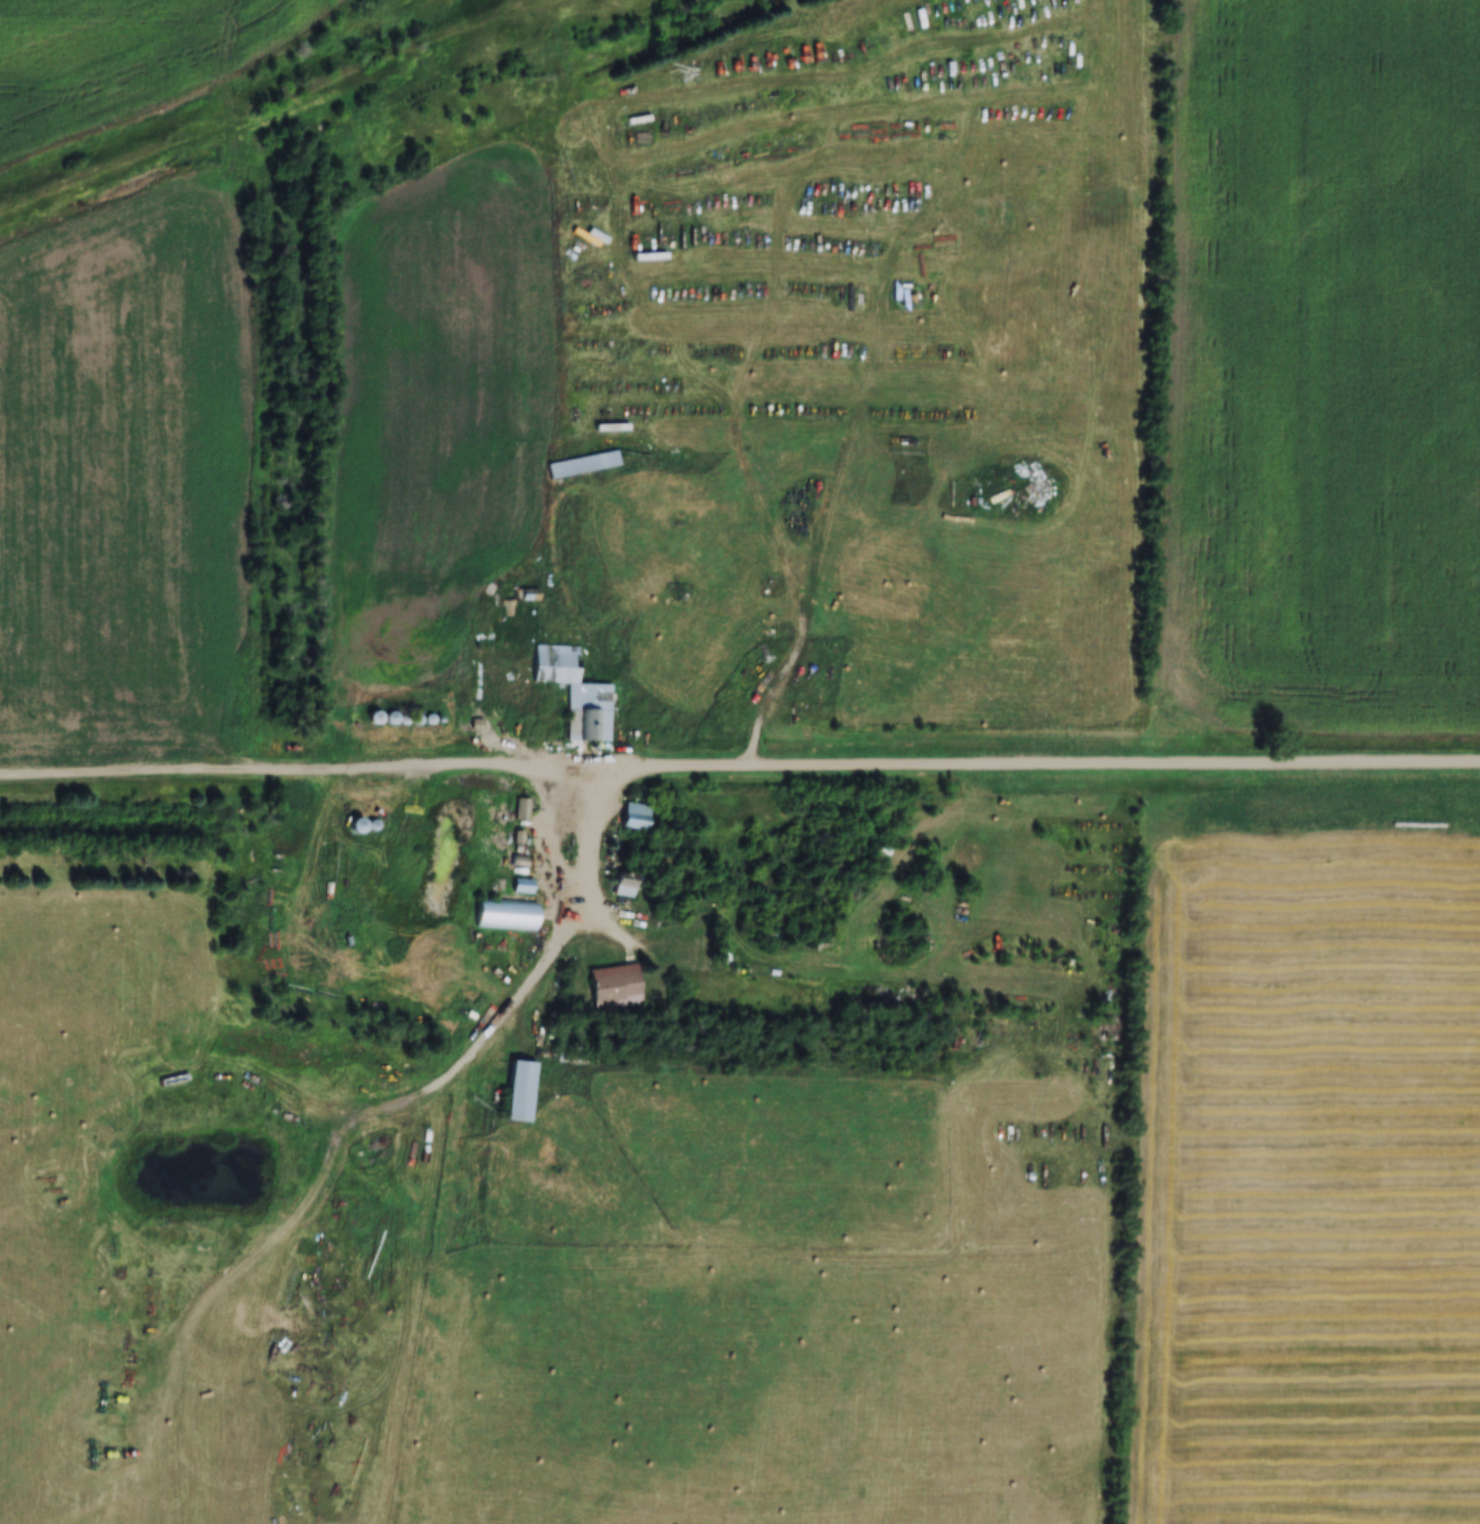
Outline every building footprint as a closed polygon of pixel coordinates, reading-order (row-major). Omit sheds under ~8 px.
[(650,118),(648,112),(627,118),(629,125),(650,118)] [(636,141),(649,140),(648,132),(635,134),(636,141)] [(619,466),(616,450),(546,462),(549,478),(619,466)] [(538,589),(514,588),(513,599),(502,598),(502,617),(515,617),(515,601),(538,601),(538,589)] [(610,684),(577,683),(579,646),(534,645),(533,682),(568,683),(566,739),(609,740),(610,684)] [(378,709),(369,712),(371,723),(381,721),(378,709)] [(529,821),(529,798),(516,797),(515,821),(529,821)] [(623,828),(646,828),(646,804),(623,804),(623,828)] [(366,824),(356,814),(346,825),(357,834),(366,824)] [(630,898),(635,875),(616,871),(611,893),(630,898)] [(533,880),(514,878),(513,891),(532,893),(533,880)] [(535,931),(536,903),(477,900),(476,929),(535,931)] [(641,1003),(636,963),(589,969),(594,1009),(641,1003)] [(1117,1039),(1117,1020),(1099,1020),(1099,1039),(1117,1039)] [(535,1062),(511,1060),(505,1119),(529,1122),(535,1062)]
